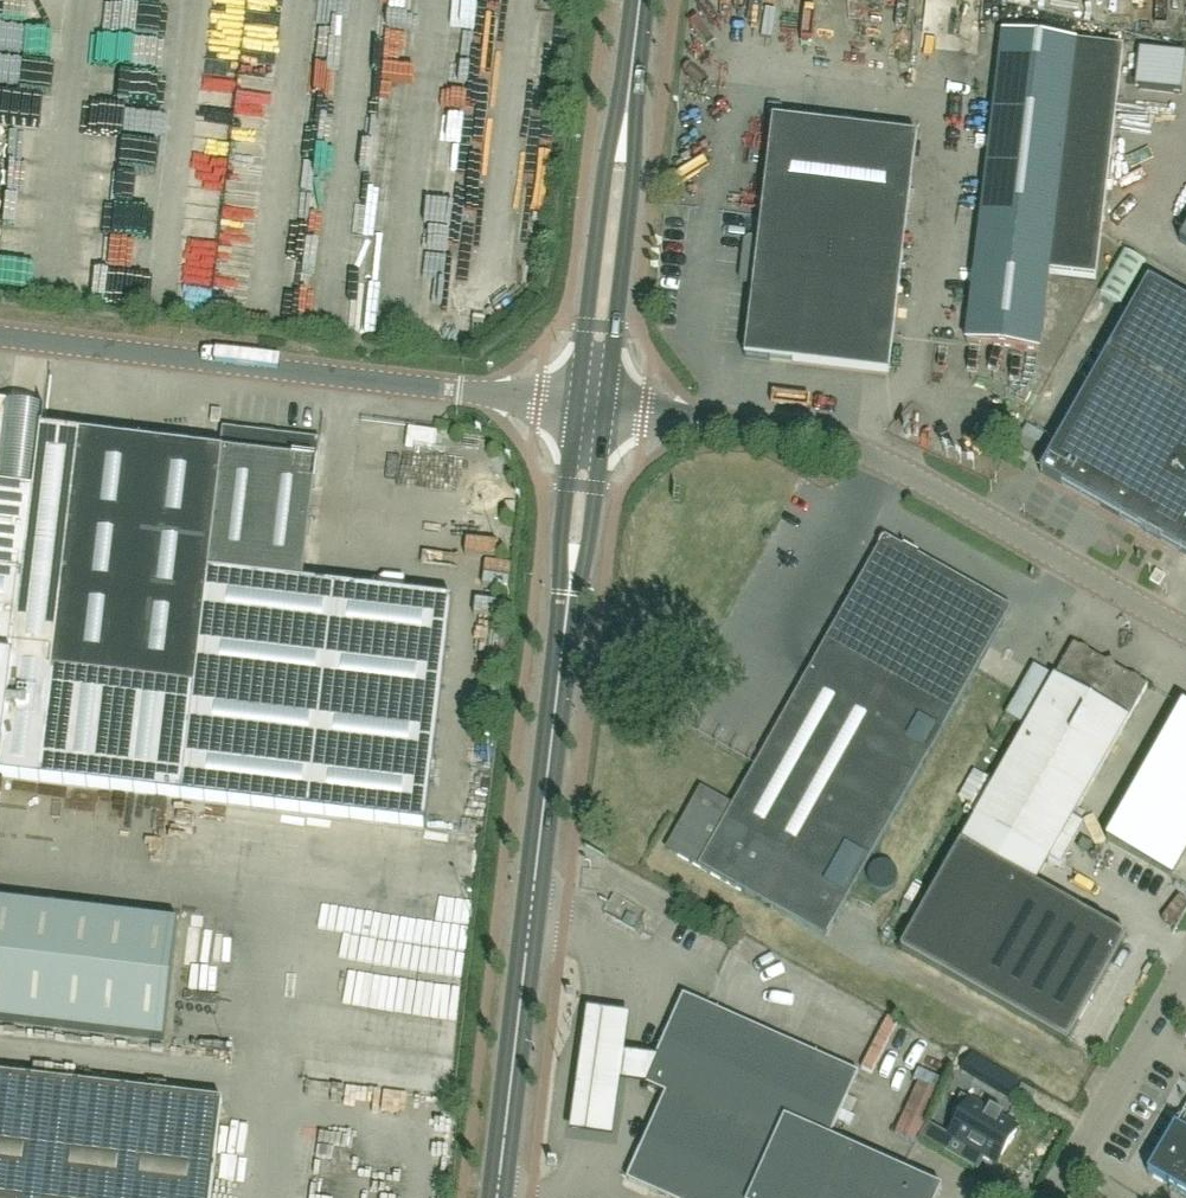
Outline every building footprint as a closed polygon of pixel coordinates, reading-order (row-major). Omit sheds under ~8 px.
[(33,25),(27,80),(59,83),(61,58),(39,56),(41,34),(48,35),(49,26),(33,25)] [(132,70),(160,71),(161,31),(133,31),(132,70)] [(1048,271),(1095,277),(1122,47),(1075,41),(1002,32),(966,340),(1038,349),(1048,271)] [(1142,90),(1182,95),(1185,59),(1185,57),(1146,52),(1142,90)] [(450,67),(450,92),(472,91),(472,67),(450,67)] [(749,270),(756,271),(746,357),(889,374),(917,136),(774,119),(759,242),(753,241),(748,245),(746,265),(749,270)] [(185,291),(238,298),(243,266),(251,267),(271,124),(259,122),(258,132),(239,129),(230,194),(220,193),(223,171),(204,169),(199,198),(226,202),(225,211),(232,212),(227,248),(191,243),(185,291)] [(434,263),(455,265),(463,162),(417,158),(414,192),(440,194),(434,263)] [(81,196),(118,196),(119,160),(82,159),(81,196)] [(25,218),(25,191),(5,191),(4,218),(25,218)] [(1124,252),(1100,294),(1123,306),(1146,264),(1124,252)] [(1041,473),(1185,554),(1185,302),(1149,281),(1107,355),(1041,472),(1041,473)] [(302,583),(319,440),(224,428),(220,452),(80,435),(7,428),(7,423),(10,403),(0,402),(0,776),(39,781),(426,827),(453,601),(302,583)] [(792,701),(919,772),(1012,608),(884,536),(792,701)] [(1035,666),(1007,715),(1027,726),(961,843),(1035,885),(1049,860),(1060,866),(1084,824),(1073,818),(1148,686),(1120,670),(1115,667),(1113,659),(1105,661),(1100,659),(1101,658),(1074,643),(1054,677),(1035,666)] [(919,772),(792,701),(730,811),(720,805),(723,801),(702,789),(682,825),(693,831),(679,856),(740,890),(741,889),(827,937),(919,772)] [(1183,706),(1107,839),(1170,875),(1185,848),(1185,707),(1183,706)] [(1127,937),(1035,885),(961,843),(901,948),(1067,1043),(1127,937)] [(163,1042),(178,922),(0,900),(0,1023),(163,1042)] [(646,1083),(667,1093),(629,1179),(670,1197),(939,1197),(943,1189),(830,1139),(859,1073),(772,1034),(771,1035),(685,996),(660,1051),(649,1076),(646,1083)] [(631,1009),(586,1003),(571,1125),(614,1131),(622,1074),(649,1076),(660,1051),(626,1048),(631,1009)] [(1019,1082),(972,1055),(962,1073),(1009,1100),(1019,1082)] [(223,1101),(0,1075),(0,1197),(211,1197),(223,1101)] [(920,1075),(896,1128),(917,1137),(940,1084),(920,1075)] [(1032,1104),(1038,1094),(1023,1085),(1017,1095),(1032,1104)] [(965,1115),(952,1138),(986,1157),(996,1164),(1017,1129),(990,1113),(962,1097),(955,1109),(965,1115)] [(1183,1115),(1172,1121),(1175,1127),(1148,1173),(1185,1196),(1185,1110),(1183,1115)]
